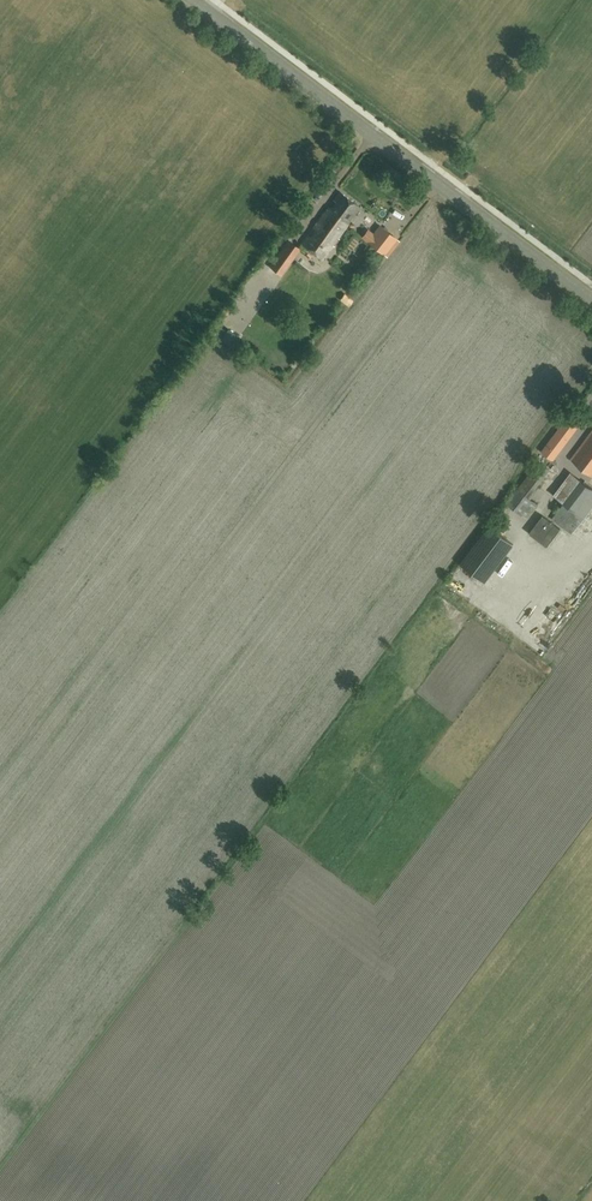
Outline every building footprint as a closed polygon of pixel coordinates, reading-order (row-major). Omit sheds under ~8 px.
[(308,234),(302,244),(322,259),(332,245),(334,246),(339,238),(338,237),(360,206),(339,191),(333,199),(335,201),(330,207),(328,206),(312,229),(314,230),(310,235),(308,234)] [(396,238),(380,225),(368,241),(384,254),(396,238)] [(280,274),(299,248),(289,241),(270,266),(280,274)] [(582,418),(572,410),(543,451),(553,458),(582,418)] [(572,459),(591,474),(591,432),(572,459)] [(529,499),(537,489),(535,488),(549,468),(539,461),(517,490),(507,503),(527,517),(536,505),(529,499)] [(591,506),(591,488),(570,472),(554,495),(564,502),(552,518),(571,533),(577,525),(578,526),(591,506)] [(542,515),(529,532),(547,546),(560,528),(542,515)] [(484,582),(513,544),(489,525),(460,564),(484,582)]
